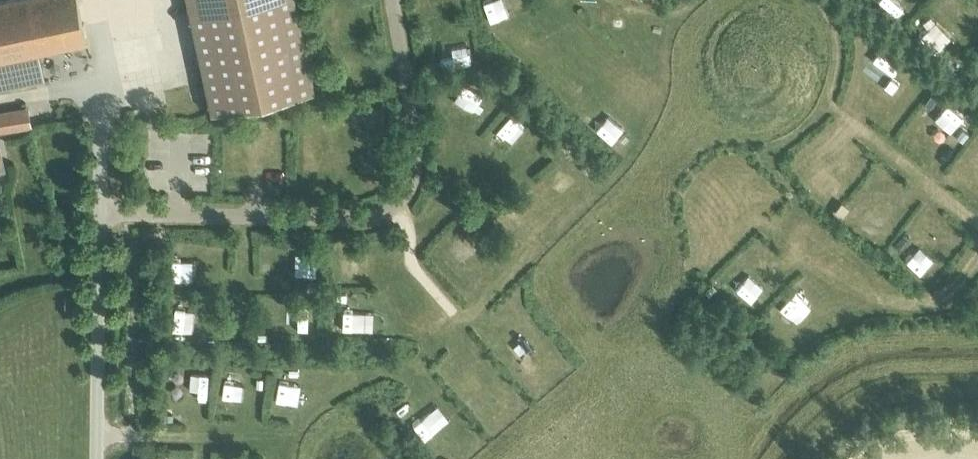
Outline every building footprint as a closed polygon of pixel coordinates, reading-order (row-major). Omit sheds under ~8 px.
[(45,79),(39,53),(63,48),(88,42),(85,29),(78,0),(0,0),(0,89),(45,79)] [(206,108),(311,85),(293,0),(182,0),(206,108)] [(349,16),(347,0),(338,0),(340,17),(349,16)] [(494,9),(518,0),(491,0),(494,9)] [(893,43),(884,58),(897,65),(905,50),(893,43)] [(164,65),(135,71),(139,91),(168,86),(164,65)] [(469,68),(446,70),(448,82),(470,79),(469,68)] [(27,124),(25,112),(0,115),(0,127),(27,124)] [(299,239),(298,257),(320,258),(320,240),(299,239)] [(792,318),(808,302),(792,288),(777,304),(792,318)] [(174,359),(174,372),(192,372),(191,358),(174,359)] [(193,364),(200,383),(211,379),(204,360),(193,364)] [(281,363),(280,385),(292,386),(294,364),(281,363)] [(231,458),(244,458),(245,450),(233,448),(231,458)]
